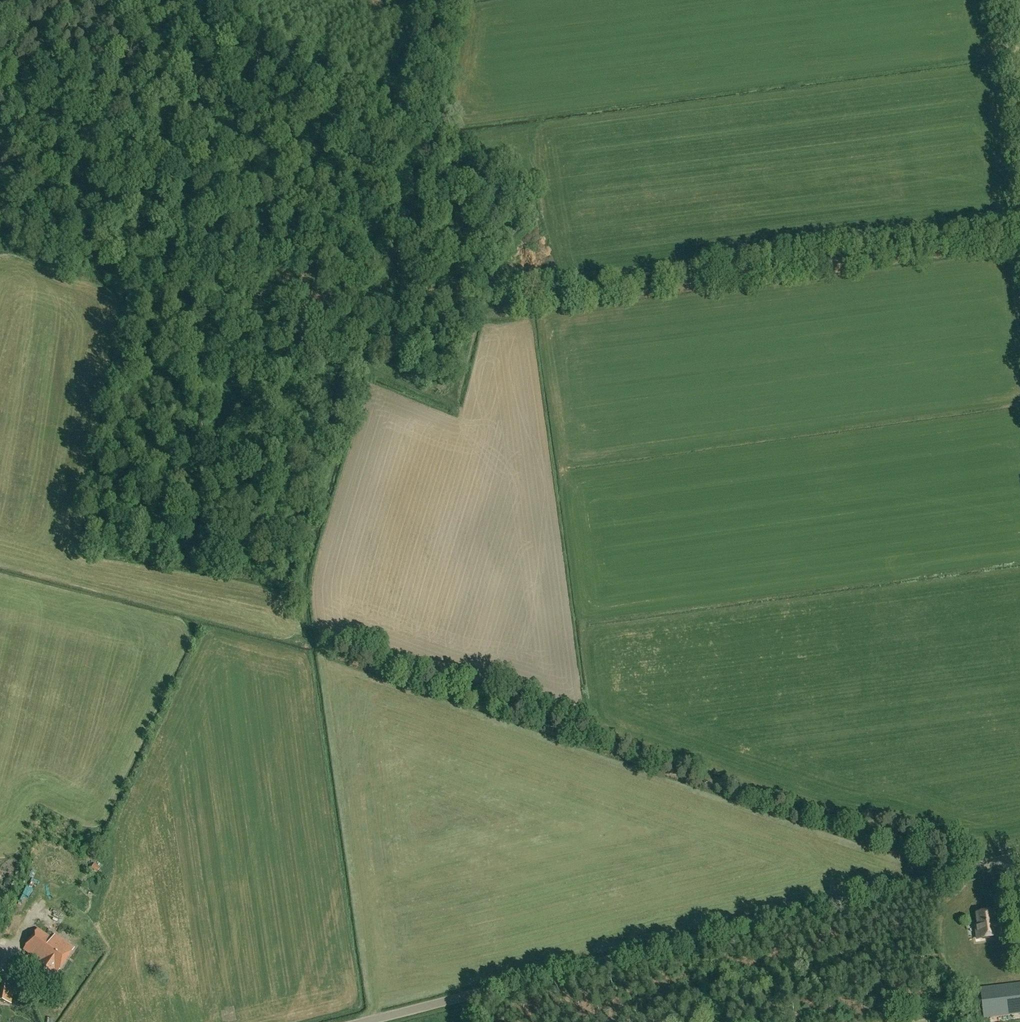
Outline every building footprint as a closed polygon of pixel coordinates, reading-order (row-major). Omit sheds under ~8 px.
[(39,903),(32,913),(38,916),(44,907),(39,903)] [(56,910),(49,923),(60,929),(68,916),(56,910)] [(978,938),(997,936),(997,930),(999,930),(998,919),(995,920),(994,912),(978,914),(979,930),(977,930),(978,938)] [(74,948),(54,934),(52,938),(38,928),(23,949),(42,961),(33,974),(45,982),(54,970),(57,972),(74,948)] [(0,976),(0,1001),(11,1003),(15,979),(0,976)] [(1019,1012),(1019,983),(981,988),(985,1017),(1019,1012)]
